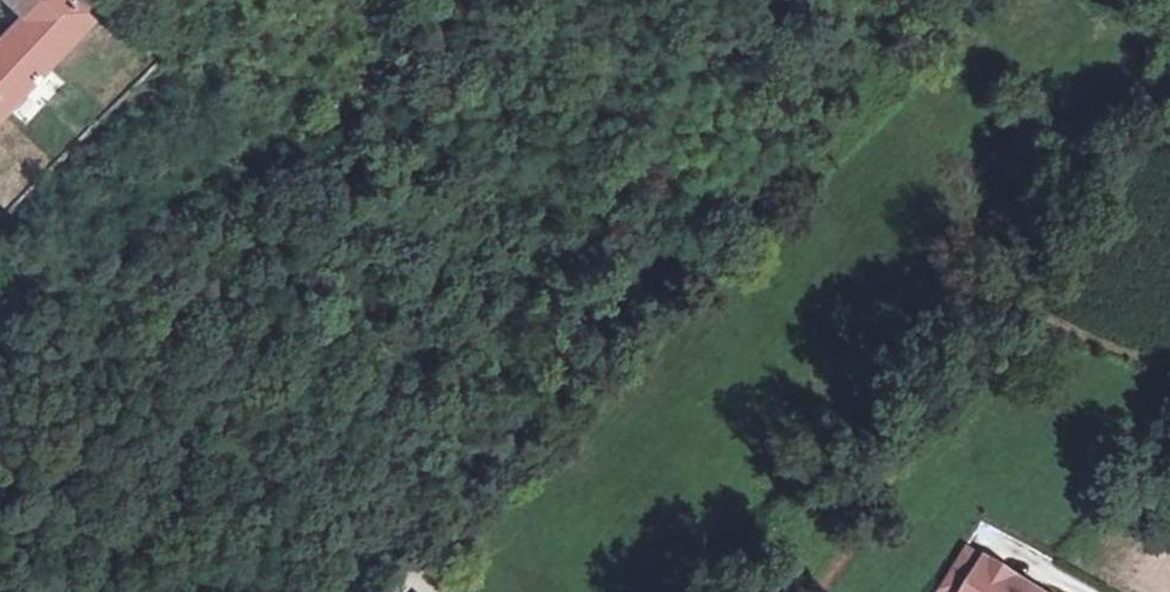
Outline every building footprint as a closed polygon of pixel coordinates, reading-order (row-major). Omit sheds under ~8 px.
[(18,18),(0,36),(0,109),(84,22),(79,17),(95,0),(0,0),(18,18)] [(987,563),(973,585),(958,575),(947,591),(1033,591),(987,563)]
